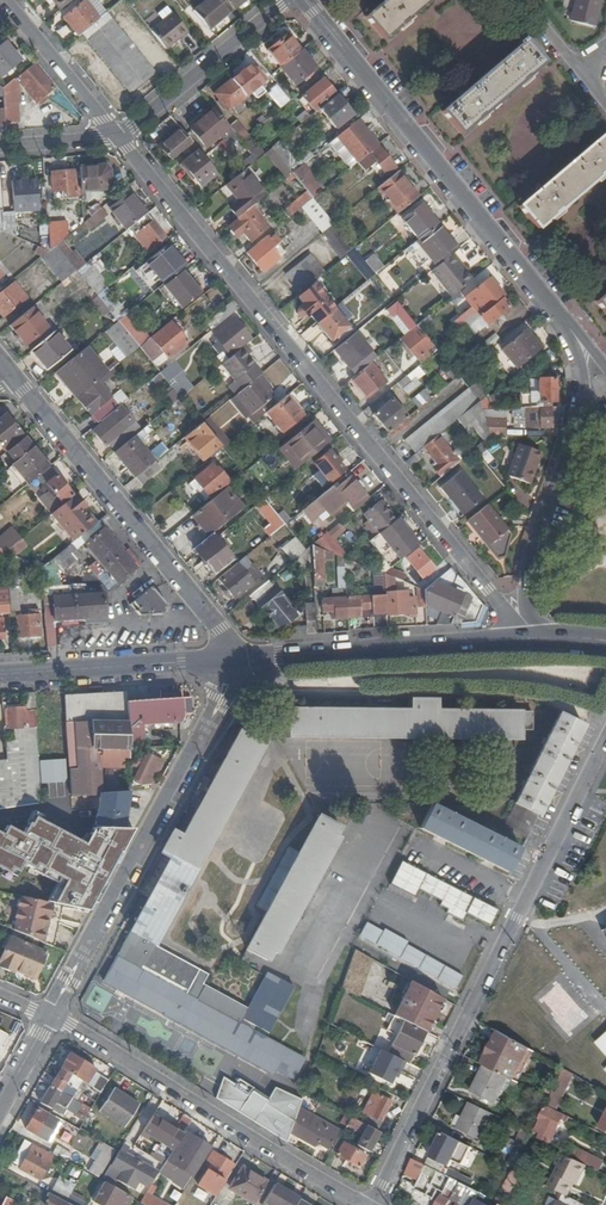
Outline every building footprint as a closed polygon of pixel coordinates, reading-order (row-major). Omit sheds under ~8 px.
[(60,10),(72,0),(51,0),(60,10)] [(224,0),(207,0),(193,12),(208,30),(227,15),(225,13),(230,8),(224,0)] [(232,10),(245,0),(224,0),(230,8),(232,10)] [(385,0),(365,17),(384,39),(399,27),(402,31),(413,22),(410,18),(430,0),(385,0)] [(570,21),(593,27),(600,0),(575,0),(570,21)] [(63,19),(77,37),(98,20),(84,2),(63,19)] [(150,32),(165,50),(186,31),(173,14),(150,32)] [(131,95),(155,75),(115,26),(91,46),(131,95)] [(280,67),(300,51),(286,34),(266,51),(280,67)] [(544,63),(525,41),(442,112),(461,134),(476,122),(479,126),(490,116),(487,112),(521,83),(524,87),(535,78),(531,74),(544,63)] [(5,42),(0,46),(0,77),(2,79),(22,62),(5,42)] [(315,68),(301,50),(300,51),(280,67),(279,68),(294,86),(315,68)] [(38,100),(46,94),(52,88),(33,66),(19,77),(38,100)] [(248,67),(230,81),(244,98),(252,92),(257,99),(265,94),(259,86),(262,84),(260,82),(263,80),(256,71),(253,74),(248,67)] [(21,88),(14,79),(3,88),(3,97),(4,114),(5,126),(6,131),(14,131),(13,124),(18,123),(18,114),(19,114),(19,104),(21,103),(19,90),(21,88)] [(314,113),(326,103),(325,101),(334,94),(322,79),(300,97),(314,113)] [(244,98),(230,81),(213,95),(227,112),(233,108),(239,114),(246,109),(240,102),(244,98)] [(288,103),(288,102),(277,88),(270,94),(282,108),(288,103)] [(48,97),(46,94),(38,100),(41,104),(48,97)] [(351,115),(335,96),(326,103),(314,113),(313,114),(323,128),(329,123),(334,129),(351,115)] [(228,128),(213,109),(190,129),(205,148),(228,128)] [(260,118),(264,123),(269,118),(265,113),(260,118)] [(290,123),(295,129),(304,121),(308,118),(303,113),(290,123)] [(255,122),(259,127),(264,123),(260,118),(255,122)] [(328,144),(348,170),(356,163),(368,154),(377,146),(357,121),(328,144)] [(228,128),(231,131),(240,143),(248,137),(238,125),(235,122),(228,128)] [(171,160),(192,144),(179,128),(158,144),(171,160)] [(602,136),(587,149),(538,191),(519,207),(538,229),(553,216),(557,221),(567,211),(564,207),(597,178),(601,182),(605,177),(605,140),(602,136)] [(243,146),(254,159),(261,154),(250,141),(243,146)] [(279,142),(271,149),(291,174),(300,167),(294,160),(279,142)] [(368,154),(356,163),(364,172),(375,163),(385,176),(395,168),(378,148),(369,155),(368,154)] [(271,149),(265,153),(285,179),(291,174),(271,149)] [(300,167),(303,164),(313,156),(307,150),(294,160),(300,167)] [(201,188),(217,175),(198,151),(182,164),(201,188)] [(295,178),(307,192),(312,199),(323,190),(303,164),(300,167),(291,174),(295,178)] [(104,166),(79,168),(81,191),(107,189),(106,178),(109,177),(108,169),(104,166)] [(67,196),(80,195),(80,188),(75,188),(74,170),(51,172),(52,190),(66,190),(67,196)] [(226,185),(225,186),(238,202),(229,210),(236,219),(237,219),(255,204),(264,196),(244,170),(226,185)] [(9,191),(9,172),(0,172),(0,191),(9,191)] [(397,172),(376,189),(397,215),(418,197),(397,172)] [(289,183),(295,178),(291,174),(285,179),(289,183)] [(11,180),(14,211),(38,209),(36,179),(11,180)] [(286,209),(291,216),(301,208),(312,199),(307,192),(286,209)] [(110,209),(125,228),(144,212),(130,194),(110,209)] [(301,208),(322,233),(333,225),(312,199),(301,208)] [(255,204),(237,219),(238,219),(228,227),(236,237),(243,232),(250,242),(268,227),(261,218),(264,215),(255,204)] [(417,240),(436,225),(420,205),(402,220),(417,240)] [(108,215),(102,207),(84,222),(90,229),(108,215)] [(2,212),(3,230),(15,236),(14,211),(2,212)] [(167,239),(146,214),(128,228),(148,254),(167,239)] [(66,222),(47,222),(48,235),(49,250),(55,244),(61,240),(67,236),(66,222)] [(353,249),(333,225),(323,234),(342,258),(353,249)] [(453,253),(457,250),(436,225),(417,240),(430,256),(426,259),(434,268),(453,253)] [(265,238),(246,253),(262,272),(277,260),(267,248),(275,242),(272,239),(268,242),(265,238)] [(77,270),(82,266),(70,251),(61,240),(55,244),(77,270)] [(63,281),(77,270),(55,244),(49,250),(48,251),(43,255),(63,281)] [(161,286),(185,266),(167,244),(142,264),(161,286)] [(42,255),(43,255),(48,251),(47,249),(41,247),(37,245),(34,252),(42,255)] [(82,266),(85,263),(74,248),(70,251),(82,266)] [(452,297),(472,281),(464,271),(459,264),(460,262),(453,253),(434,268),(431,271),(452,297)] [(309,256),(285,275),(299,293),(323,274),(309,256)] [(373,256),(364,263),(374,276),(383,268),(373,256)] [(97,296),(103,291),(99,287),(85,270),(93,263),(90,259),(85,263),(82,266),(77,270),(97,296)] [(130,300),(146,290),(134,270),(117,280),(130,300)] [(199,293),(181,271),(164,285),(175,300),(182,294),(189,302),(199,293)] [(481,274),(471,282),(476,287),(485,279),(481,274)] [(99,287),(103,291),(112,284),(108,279),(99,287)] [(456,336),(502,298),(487,280),(463,300),(471,309),(452,324),(457,331),(454,333),(456,336)] [(0,292),(0,312),(3,317),(27,297),(14,281),(0,292)] [(308,315),(315,324),(316,323),(333,309),(328,303),(321,308),(308,292),(298,299),(303,305),(298,308),(299,310),(298,311),(303,317),(304,316),(305,317),(308,315)] [(596,302),(605,313),(605,293),(596,302)] [(103,317),(110,311),(97,296),(91,301),(103,317)] [(214,328),(238,308),(232,301),(219,311),(219,312),(209,321),(214,328)] [(501,301),(468,328),(475,336),(507,309),(501,301)] [(416,327),(396,303),(361,331),(367,338),(391,319),(405,336),(416,327)] [(31,308),(9,325),(25,345),(47,327),(31,308)] [(350,330),(333,309),(316,323),(331,341),(336,337),(338,340),(350,330)] [(125,316),(118,321),(139,347),(146,341),(125,316)] [(416,327),(422,334),(434,323),(429,316),(416,327)] [(225,352),(230,357),(244,346),(242,344),(249,337),(243,329),(239,325),(234,318),(213,336),(218,341),(212,346),(219,356),(225,352)] [(127,357),(139,347),(118,321),(106,331),(127,357)] [(151,338),(167,358),(186,342),(170,323),(151,338)] [(400,340),(420,366),(437,352),(432,347),(422,334),(416,327),(405,336),(400,340)] [(522,334),(517,328),(496,345),(501,351),(500,352),(515,369),(538,350),(524,332),(522,334)] [(54,331),(31,350),(46,370),(70,350),(54,331)] [(371,352),(356,333),(335,350),(350,368),(371,352)] [(491,333),(473,347),(480,356),(498,342),(491,333)] [(444,337),(432,347),(437,352),(449,342),(444,337)] [(397,342),(417,368),(420,366),(400,340),(397,342)] [(261,374),(262,373),(247,355),(251,352),(245,344),(244,346),(230,357),(222,363),(236,380),(228,387),(235,395),(256,378),(261,374)] [(86,347),(54,374),(75,399),(84,392),(107,373),(86,347)] [(379,357),(350,381),(365,399),(384,383),(383,381),(376,373),(372,368),(381,360),(379,357)] [(450,359),(445,363),(452,371),(456,375),(462,373),(450,359)] [(78,400),(97,423),(134,393),(126,382),(113,400),(100,385),(118,370),(115,366),(107,373),(84,392),(86,394),(78,400)] [(417,368),(406,377),(413,384),(423,375),(417,368)] [(376,373),(383,381),(386,378),(380,370),(376,373)] [(452,380),(457,377),(456,375),(452,371),(448,375),(452,380)] [(273,397),(256,378),(235,395),(229,400),(245,419),(247,417),(253,424),(265,414),(276,404),(271,398),(273,397)] [(554,380),(538,381),(538,397),(541,397),(541,404),(554,404),(554,380)] [(478,403),(482,401),(472,387),(468,390),(477,402),(478,403)] [(171,405),(180,398),(174,390),(165,398),(171,405)] [(477,402),(468,390),(405,442),(414,454),(477,402)] [(418,410),(431,399),(424,391),(411,402),(418,410)] [(304,414),(289,394),(276,404),(265,414),(281,433),(304,414)] [(493,396),(485,399),(488,411),(497,410),(497,406),(493,396)] [(488,411),(485,399),(482,401),(478,403),(480,411),(488,411)] [(373,415),(388,434),(406,419),(391,400),(373,415)] [(480,411),(478,403),(457,420),(467,433),(473,429),(481,439),(487,434),(483,418),(480,411)] [(93,431),(94,434),(105,446),(109,443),(115,451),(140,430),(120,406),(102,421),(103,423),(93,431)] [(551,429),(550,409),(512,410),(512,424),(524,424),(524,422),(528,422),(528,430),(551,429)] [(20,432),(6,415),(0,420),(0,445),(2,448),(20,432)] [(211,435),(222,448),(229,443),(218,430),(208,417),(201,423),(211,435)] [(483,418),(487,434),(488,436),(490,436),(502,437),(504,420),(483,418)] [(280,449),(296,468),(330,441),(314,422),(280,449)] [(203,460),(205,462),(222,448),(211,435),(201,423),(183,438),(202,460),(203,460)] [(113,453),(134,478),(155,462),(138,442),(150,432),(146,426),(140,430),(115,451),(113,453)] [(81,436),(85,441),(94,434),(93,431),(90,429),(81,436)] [(431,465),(439,476),(463,457),(456,447),(450,452),(437,436),(423,447),(434,462),(431,465)] [(9,468),(24,487),(39,475),(49,467),(25,439),(8,452),(15,461),(12,464),(13,465),(9,468)] [(532,466),(537,453),(518,446),(506,477),(528,486),(535,467),(532,466)] [(329,482),(344,470),(329,452),(314,464),(329,482)] [(418,452),(403,464),(408,470),(423,457),(418,452)] [(356,477),(368,468),(363,461),(350,471),(356,477)] [(155,462),(134,478),(141,486),(161,469),(155,462)] [(193,479),(209,498),(228,482),(219,470),(217,471),(211,464),(193,479)] [(73,497),(49,467),(39,475),(63,505),(70,499),(73,497)] [(454,503),(464,515),(482,500),(460,472),(438,489),(451,505),(454,503)] [(343,512),(347,516),(362,504),(361,503),(366,498),(359,489),(363,486),(358,480),(355,483),(349,477),(333,491),(331,487),(300,512),(309,522),(324,510),(329,517),(344,504),(348,508),(343,512)] [(224,489),(193,515),(199,523),(209,534),(210,535),(241,510),(224,489)] [(80,537),(94,525),(77,504),(80,503),(74,496),(73,497),(70,499),(63,505),(52,514),(75,541),(80,537)] [(278,530),(284,525),(263,500),(257,505),(278,530)] [(379,534),(395,521),(380,502),(364,515),(369,521),(364,525),(373,535),(377,532),(379,534)] [(461,517),(464,515),(454,503),(451,505),(461,517)] [(486,506),(466,522),(474,532),(476,530),(488,545),(485,546),(496,560),(503,558),(505,548),(510,536),(486,506)] [(418,545),(397,519),(395,521),(379,534),(369,542),(378,553),(381,550),(384,553),(390,548),(400,560),(418,545)] [(335,540),(346,528),(340,522),(328,533),(335,540)] [(102,530),(97,523),(94,525),(80,537),(86,544),(85,545),(89,549),(97,560),(87,569),(94,577),(104,569),(117,585),(136,570),(104,530),(102,530)] [(209,534),(199,523),(194,527),(203,538),(209,534)] [(474,532),(485,546),(488,545),(476,530),(474,532)] [(333,555),(336,556),(340,558),(341,553),(324,535),(311,546),(333,555)] [(0,546),(0,549),(5,552),(18,542),(13,536),(0,546)] [(195,552),(197,555),(216,539),(214,536),(195,552)] [(43,587),(60,586),(60,579),(57,578),(57,577),(81,556),(89,549),(85,545),(86,544),(80,537),(75,541),(42,568),(43,574),(43,587)] [(305,551),(295,538),(281,549),(291,562),(305,551)] [(216,539),(197,555),(212,574),(232,558),(216,539)] [(312,566),(311,546),(305,551),(291,562),(295,567),(312,566)] [(334,562),(333,555),(311,546),(312,566),(313,587),(324,587),(322,562),(334,562)] [(435,571),(419,551),(407,561),(414,570),(408,574),(417,585),(435,571)] [(332,619),(347,618),(345,582),(343,559),(340,558),(336,556),(337,571),(339,589),(331,589),(332,599),(322,600),(322,613),(331,612),(332,619)] [(218,580),(234,599),(260,578),(245,558),(218,580)] [(383,574),(387,571),(381,563),(373,570),(383,574)] [(463,596),(466,588),(451,569),(433,583),(463,596)] [(389,570),(387,571),(383,574),(394,579),(401,582),(404,576),(389,570)] [(35,597),(44,597),(43,587),(43,574),(34,574),(35,597)] [(384,596),(386,616),(408,615),(408,618),(415,618),(414,599),(407,599),(406,593),(395,594),(394,579),(383,574),(384,596)] [(274,576),(250,596),(278,631),(297,616),(297,615),(291,608),(272,585),(277,581),(274,576)] [(386,616),(384,596),(352,598),(351,582),(345,582),(347,618),(373,617),(373,628),(387,627),(386,616)] [(445,615),(441,627),(458,626),(474,625),(482,607),(466,588),(463,596),(433,583),(423,592),(424,606),(445,615)] [(53,595),(54,621),(105,618),(104,592),(82,593),(82,585),(70,586),(70,594),(53,595)] [(152,588),(131,605),(139,615),(162,614),(167,606),(152,588)] [(9,613),(8,591),(0,591),(0,613),(9,613)] [(8,591),(9,613),(17,612),(16,593),(12,593),(12,591),(8,591)] [(291,608),(297,615),(302,611),(296,603),(291,608)] [(307,635),(316,634),(314,605),(305,606),(306,622),(307,631),(307,635)] [(40,615),(28,616),(16,617),(17,639),(41,637),(40,615)] [(298,632),(307,631),(306,622),(298,624),(298,632)] [(34,712),(33,694),(24,694),(25,708),(4,710),(6,731),(35,729),(34,712)] [(68,756),(71,797),(99,795),(99,769),(122,768),(122,758),(129,758),(129,750),(127,735),(125,702),(125,695),(64,697),(68,756)] [(129,750),(141,750),(140,727),(166,726),(166,727),(171,727),(171,726),(178,725),(182,720),(181,700),(125,702),(127,735),(129,750)] [(514,740),(520,740),(520,730),(532,730),(533,712),(437,711),(437,701),(411,700),(411,711),(358,710),(289,709),(288,738),(354,739),(461,740),(514,740)] [(516,804),(539,816),(560,775),(584,727),(560,715),(524,785),(515,804),(516,804)] [(183,835),(174,831),(139,893),(148,898),(130,931),(131,932),(117,958),(116,957),(103,980),(117,987),(116,989),(198,1033),(275,1075),(278,1069),(297,1079),(307,1061),(253,1032),(256,1027),(270,1034),(295,988),(283,981),(270,974),(268,978),(242,1026),(195,1000),(187,996),(201,970),(155,945),(186,889),(225,818),(267,743),(242,729),(209,788),(183,835)] [(41,802),(39,785),(38,761),(36,742),(4,745),(7,762),(0,763),(0,809),(41,802)] [(144,786),(151,785),(163,763),(144,752),(141,757),(136,754),(131,763),(140,768),(134,780),(131,788),(144,786)] [(65,759),(38,761),(39,785),(64,782),(67,778),(65,759)] [(101,791),(94,828),(125,826),(132,789),(101,791)] [(522,850),(433,804),(420,828),(509,874),(522,850)] [(527,838),(539,816),(516,804),(504,826),(527,838)] [(274,953),(279,955),(308,901),(318,882),(341,839),(336,836),(341,827),(321,816),(300,854),(291,849),(260,907),(269,912),(249,951),(269,961),(274,953)] [(94,828),(84,845),(33,818),(30,825),(28,824),(22,835),(6,827),(2,835),(0,834),(0,869),(14,877),(22,864),(56,883),(46,902),(50,903),(54,903),(63,905),(88,911),(95,899),(120,853),(134,827),(125,827),(125,826),(94,828)] [(399,865),(390,886),(414,897),(417,890),(442,900),(438,909),(463,920),(465,914),(490,925),(498,907),(399,865)] [(46,902),(21,896),(12,930),(38,941),(45,916),(46,917),(50,903),(46,902)] [(52,947),(63,905),(54,903),(50,903),(46,917),(45,916),(38,941),(52,947)] [(455,988),(463,973),(366,923),(358,938),(455,988)] [(10,938),(0,960),(0,965),(14,971),(15,969),(34,978),(45,953),(10,938)] [(357,998),(371,959),(355,950),(341,990),(357,998)] [(360,999),(374,961),(371,959),(357,998),(360,999)] [(431,1023),(443,1000),(418,986),(412,983),(398,1009),(407,1014),(409,1012),(431,1023)] [(583,1018),(588,1014),(560,983),(542,999),(556,1016),(553,1019),(569,1038),(587,1022),(583,1018)] [(425,1032),(426,1032),(431,1023),(409,1012),(407,1014),(398,1009),(395,1016),(404,1021),(425,1032)] [(592,1018),(588,1014),(583,1018),(587,1022),(592,1018)] [(414,1055),(425,1032),(404,1021),(392,1043),(414,1055)] [(514,1081),(529,1049),(520,1044),(504,1035),(498,1032),(486,1057),(489,1058),(485,1066),(508,1078),(514,1081)] [(597,1043),(605,1053),(605,1035),(597,1043)] [(404,1061),(409,1063),(414,1055),(392,1043),(387,1052),(404,1061)] [(368,1073),(380,1049),(372,1045),(360,1069),(368,1073)] [(400,1069),(404,1061),(387,1052),(380,1049),(368,1073),(390,1083),(397,1068),(400,1069)] [(70,1053),(60,1068),(70,1074),(81,1081),(85,1084),(94,1068),(70,1053)] [(496,1103),(508,1078),(485,1066),(472,1092),(496,1103)] [(70,1074),(60,1068),(55,1077),(57,1079),(76,1089),(81,1081),(70,1074)] [(101,1091),(109,1079),(99,1073),(91,1084),(101,1091)] [(57,1079),(55,1077),(49,1086),(55,1089),(71,1098),(76,1089),(57,1079)] [(224,1079),(217,1098),(287,1142),(301,1101),(275,1090),(269,1099),(238,1080),(235,1086),(224,1079)] [(75,1116),(82,1120),(90,1108),(71,1098),(55,1089),(49,1086),(40,1102),(50,1108),(51,1107),(63,1114),(66,1108),(76,1114),(75,1116)] [(549,1099),(553,1091),(548,1088),(544,1096),(549,1099)] [(114,1089),(99,1110),(124,1126),(137,1104),(114,1089)] [(373,1093),(358,1121),(363,1124),(368,1115),(381,1120),(390,1101),(381,1097),(381,1098),(373,1093)] [(480,1140),(493,1114),(470,1103),(457,1129),(480,1140)] [(49,1130),(57,1116),(38,1106),(28,1121),(24,1129),(21,1127),(15,1136),(28,1143),(33,1134),(34,1135),(40,1125),(49,1130)] [(563,1119),(544,1109),(537,1122),(532,1133),(530,1137),(540,1142),(541,1140),(550,1144),(563,1119)] [(305,1124),(300,1133),(328,1149),(334,1138),(331,1136),(335,1129),(310,1114),(306,1123),(309,1124),(307,1126),(305,1124)] [(170,1151),(180,1134),(153,1117),(143,1133),(170,1151)] [(358,1121),(350,1117),(339,1136),(345,1140),(349,1133),(352,1128),(362,1133),(355,1145),(358,1146),(367,1151),(378,1131),(363,1124),(358,1121)] [(170,1151),(168,1153),(165,1159),(192,1175),(210,1146),(184,1129),(180,1134),(170,1151)] [(345,1140),(353,1144),(354,1145),(358,1138),(349,1133),(345,1140)] [(466,1145),(442,1133),(437,1143),(433,1141),(431,1147),(434,1149),(428,1161),(426,1165),(442,1173),(467,1185),(469,1180),(444,1167),(445,1165),(449,1167),(452,1161),(462,1166),(471,1147),(466,1145)] [(521,1155),(529,1138),(524,1136),(520,1144),(509,1138),(505,1146),(515,1151),(507,1165),(514,1169),(516,1165),(521,1155)] [(337,1140),(331,1151),(358,1167),(365,1155),(356,1150),(358,1146),(355,1145),(354,1145),(353,1144),(351,1147),(337,1140)] [(101,1175),(114,1149),(100,1142),(87,1168),(101,1175)] [(121,1171),(118,1177),(133,1185),(137,1180),(147,1186),(155,1171),(144,1165),(141,1169),(137,1167),(140,1162),(131,1158),(129,1162),(126,1161),(126,1160),(122,1157),(126,1148),(121,1145),(110,1165),(121,1171)] [(571,1150),(568,1155),(598,1169),(602,1162),(580,1151),(578,1153),(571,1150)] [(215,1195),(225,1179),(223,1178),(232,1163),(212,1151),(206,1160),(210,1163),(197,1184),(215,1195)] [(45,1161),(29,1152),(20,1168),(36,1177),(45,1161)] [(516,1165),(514,1169),(520,1171),(527,1157),(521,1155),(516,1165)] [(582,1181),(589,1166),(566,1155),(550,1187),(564,1193),(569,1196),(575,1185),(578,1179),(582,1181)] [(413,1158),(406,1172),(420,1178),(421,1176),(423,1177),(435,1183),(432,1187),(445,1193),(447,1188),(455,1193),(457,1190),(466,1195),(460,1204),(472,1204),(480,1192),(467,1185),(442,1173),(441,1176),(425,1168),(426,1165),(413,1158)] [(254,1202),(265,1183),(242,1168),(230,1187),(254,1202)] [(521,1172),(520,1171),(514,1169),(509,1178),(502,1191),(496,1201),(500,1204),(502,1204),(514,1204),(516,1201),(507,1196),(521,1172)] [(420,1178),(406,1172),(402,1178),(417,1186),(423,1177),(421,1176),(420,1178)] [(69,1194),(75,1184),(57,1174),(48,1192),(65,1201),(69,1194)] [(299,1196),(276,1181),(264,1200),(271,1204),(294,1204),(297,1200),(299,1196)] [(46,1191),(27,1182),(24,1188),(38,1195),(33,1204),(39,1204),(46,1191)] [(104,1182),(93,1201),(101,1204),(126,1204),(130,1197),(104,1182)] [(196,1186),(192,1194),(203,1201),(207,1193),(196,1186)] [(497,1188),(491,1198),(496,1201),(502,1191),(497,1188)] [(48,1192),(46,1191),(39,1204),(42,1204),(43,1204),(44,1204),(72,1204),(65,1201),(48,1192)] [(143,1194),(138,1201),(143,1204),(145,1204),(165,1204),(167,1201),(152,1191),(148,1197),(143,1194)] [(581,1202),(569,1196),(564,1193),(558,1204),(587,1204),(581,1202)] [(69,1194),(65,1201),(72,1204),(81,1204),(83,1201),(69,1194)] [(435,1204),(448,1204),(451,1200),(441,1194),(436,1203),(435,1204)] [(14,1201),(4,1196),(0,1204),(12,1204),(14,1201)] [(130,1197),(127,1204),(128,1204),(143,1204),(138,1201),(130,1197)]
